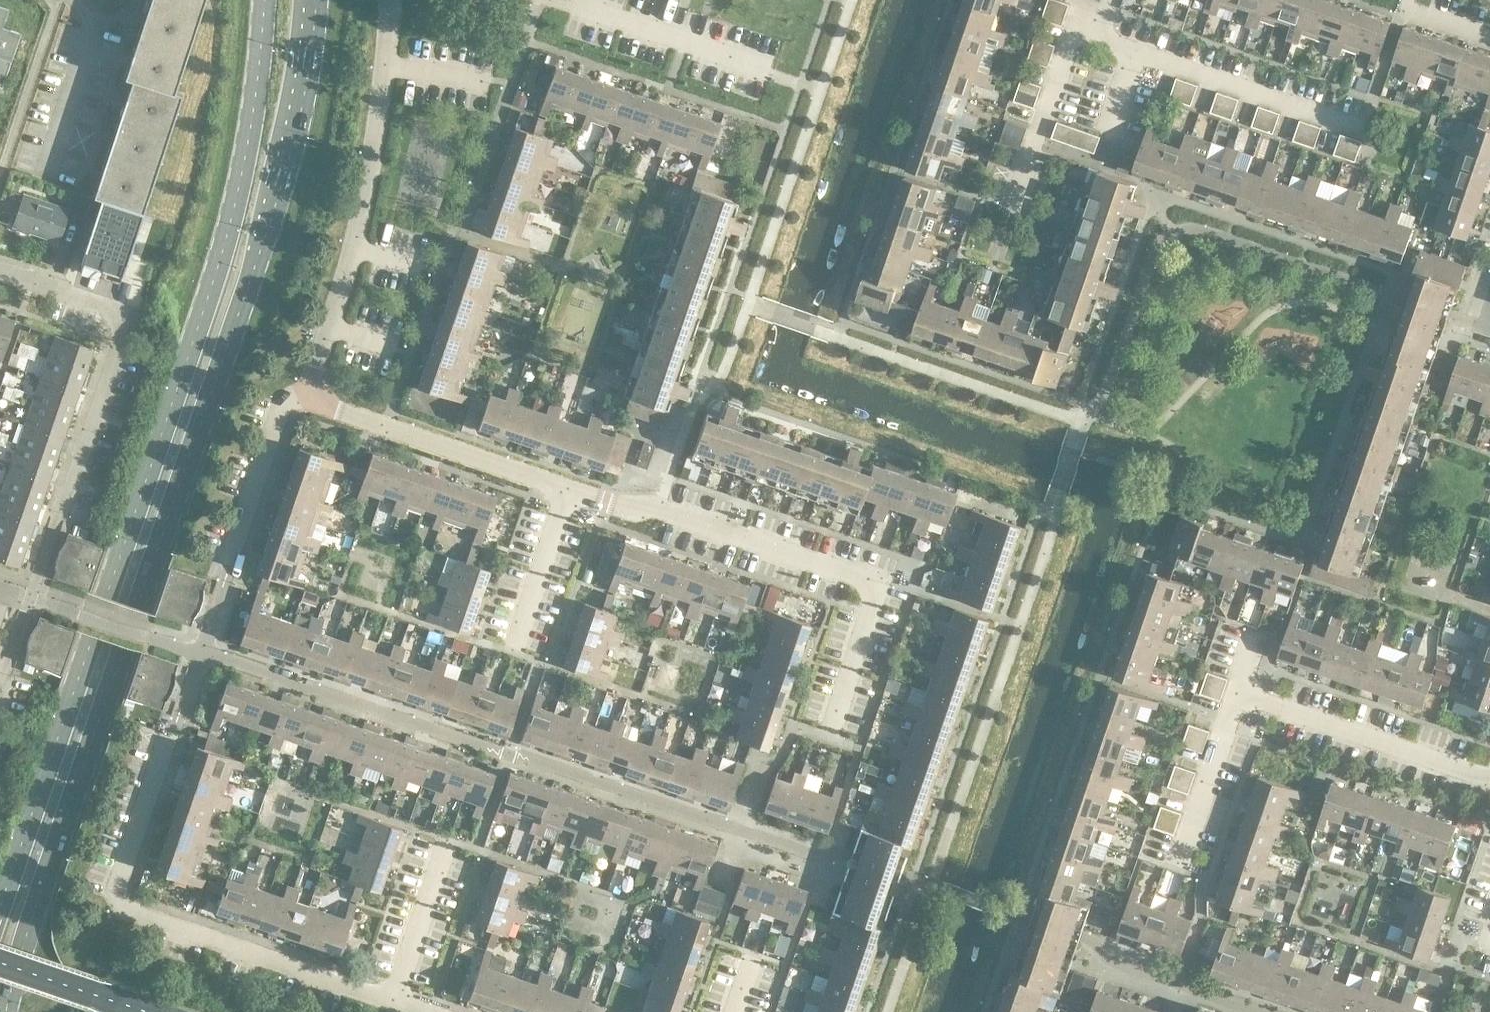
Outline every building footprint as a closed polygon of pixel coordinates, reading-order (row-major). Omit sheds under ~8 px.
[(155,0),(150,0),(138,37),(187,53),(200,15),(155,0)] [(200,15),(204,0),(155,0),(200,15)] [(964,3),(996,14),(1001,0),(965,0),(964,3)] [(1059,0),(1048,0),(1046,7),(1066,14),(1070,4),(1059,0)] [(1207,0),(1204,11),(1210,13),(1214,0),(1206,0),(1207,0)] [(1210,13),(1216,15),(1219,5),(1234,10),(1237,0),(1214,0),(1210,13)] [(1234,10),(1249,15),(1245,25),(1251,27),(1261,0),(1237,0),(1234,10)] [(1251,27),(1258,29),(1261,19),(1275,24),(1283,0),(1261,0),(1251,27)] [(1275,24),(1289,28),(1286,39),(1292,41),(1306,0),(1283,0),(1275,24)] [(1328,0),(1306,0),(1292,41),(1298,43),(1302,33),(1316,38),(1329,0),(1328,0)] [(1349,7),(1329,0),(1316,38),(1331,43),(1327,53),(1333,55),(1349,7)] [(996,14),(964,3),(960,15),(954,13),(951,21),(1005,39),(1007,33),(992,28),(996,14)] [(0,6),(0,85),(2,86),(21,33),(2,27),(8,9),(0,6)] [(1066,14),(1046,7),(1042,18),(1062,25),(1066,14)] [(1370,14),(1349,7),(1333,55),(1339,57),(1343,47),(1357,52),(1370,14)] [(1181,27),(1184,19),(1170,14),(1167,23),(1181,27)] [(1392,22),(1370,14),(1357,52),(1371,56),(1368,67),(1375,69),(1392,22)] [(1005,39),(951,21),(949,30),(955,32),(951,43),(983,54),(987,40),(1003,45),(1005,39)] [(1426,34),(1404,26),(1390,69),(1391,69),(1393,64),(1407,68),(1403,78),(1410,81),(1426,34)] [(1446,41),(1426,34),(1410,81),(1416,83),(1420,73),(1434,78),(1446,41)] [(187,53),(138,37),(124,77),(132,80),(132,79),(174,93),(174,92),(187,53)] [(1055,45),(1035,37),(1031,48),(1052,56),(1055,45)] [(1467,48),(1446,41),(1434,78),(1448,82),(1445,92),(1451,95),(1455,85),(1467,48)] [(983,54),(951,43),(947,55),(940,53),(937,62),(991,80),(993,74),(978,69),(983,54)] [(1052,56),(1031,48),(1028,59),(1048,66),(1052,56)] [(1488,55),(1467,48),(1455,85),(1475,92),(1488,55)] [(543,63),(555,66),(539,114),(546,116),(550,106),(563,111),(576,74),(559,68),(563,59),(547,53),(543,63)] [(1488,55),(1475,92),(1489,96),(1486,106),(1489,108),(1489,56),(1488,55)] [(991,80),(937,62),(935,70),(941,73),(936,85),(968,96),(973,81),(989,86),(991,80)] [(1372,77),(1359,72),(1355,84),(1368,89),(1372,77)] [(597,81),(576,74),(563,111),(584,118),(597,81)] [(1169,98),(1180,101),(1187,81),(1176,77),(1169,98)] [(1041,86),(1021,78),(1018,89),(1038,96),(1041,86)] [(174,93),(132,79),(132,80),(119,118),(169,134),(182,94),(174,92),(174,93)] [(617,88),(597,81),(584,118),(581,128),(587,130),(590,120),(604,125),(617,88)] [(1197,84),(1187,81),(1180,101),(1191,105),(1197,84)] [(968,96),(936,85),(932,97),(926,95),(923,103),(977,122),(979,115),(963,110),(968,96)] [(638,95),(617,88),(604,125),(619,130),(615,140),(621,142),(638,95)] [(1038,96),(1018,89),(1014,100),(1034,108),(1038,96)] [(516,90),(511,105),(523,109),(528,94),(516,90)] [(1210,112),(1221,115),(1228,95),(1217,91),(1210,112)] [(658,102),(638,95),(621,142),(628,144),(631,134),(645,139),(658,102)] [(1239,99),(1228,95),(1221,115),(1232,119),(1239,99)] [(678,109),(658,102),(645,139),(660,144),(656,154),(662,156),(666,146),(678,109)] [(977,122),(923,103),(920,112),(926,114),(922,126),(954,137),(959,123),(974,128),(977,122)] [(1251,126),(1262,129),(1269,109),(1258,105),(1251,126)] [(699,116),(678,109),(666,146),(687,153),(699,116)] [(1280,113),(1269,109),(1262,129),(1273,133),(1280,113)] [(1479,126),(1486,128),(1489,117),(1489,112),(1484,110),(1479,126)] [(720,123),(699,116),(687,153),(700,157),(697,168),(704,170),(720,123)] [(537,117),(532,132),(540,135),(545,120),(537,117)] [(169,134),(119,118),(107,157),(156,173),(169,134)] [(1027,127),(1007,119),(1004,130),(1023,138),(1027,127)] [(1293,140),(1304,144),(1311,123),(1300,119),(1293,140)] [(1057,121),(1051,137),(1095,152),(1100,136),(1057,121)] [(1157,123),(1150,121),(1139,152),(1132,174),(1142,177),(1143,171),(1155,176),(1166,143),(1152,138),(1157,123)] [(1321,127),(1311,123),(1304,144),(1315,148),(1321,127)] [(1450,140),(1489,153),(1489,130),(1486,128),(1479,126),(1471,123),(1466,138),(1452,133),(1450,140)] [(954,137),(922,126),(918,138),(912,135),(909,144),(962,163),(965,157),(949,151),(954,137)] [(515,127),(508,148),(555,164),(557,158),(548,155),(553,139),(540,135),(532,132),(515,127)] [(1023,138),(1004,130),(1000,142),(1020,149),(1023,138)] [(1252,130),(1249,139),(1257,142),(1260,133),(1252,130)] [(1180,148),(1166,143),(1155,176),(1167,180),(1165,185),(1174,188),(1192,135),(1186,133),(1180,148)] [(1334,154),(1344,157),(1351,137),(1340,133),(1334,154)] [(1212,142),(1192,135),(1174,188),(1182,191),(1184,185),(1196,190),(1207,157),(1212,142)] [(1362,141),(1351,137),(1344,157),(1355,161),(1362,141)] [(1450,140),(1443,160),(1456,165),(1488,176),(1489,171),(1489,153),(1450,140)] [(962,163),(909,144),(906,153),(912,155),(908,168),(940,179),(945,164),(960,169),(962,163)] [(1221,162),(1207,157),(1196,190),(1208,194),(1206,199),(1215,202),(1233,149),(1226,147),(1221,162)] [(555,164),(508,148),(501,169),(538,181),(543,167),(553,170),(555,164)] [(1239,151),(1233,149),(1215,202),(1223,205),(1225,199),(1237,204),(1248,171),(1234,167),(1239,151)] [(1128,173),(1133,157),(1122,153),(1117,169),(1128,173)] [(107,157),(94,197),(101,199),(143,213),(156,173),(107,157)] [(1262,176),(1248,171),(1237,204),(1249,208),(1247,213),(1256,216),(1274,163),(1267,161),(1262,176)] [(1280,165),(1274,163),(1256,216),(1264,219),(1266,213),(1278,218),(1289,185),(1275,180),(1280,165)] [(1488,176),(1456,165),(1452,179),(1438,175),(1436,181),(1481,196),(1488,176)] [(1439,171),(1428,167),(1424,177),(1436,181),(1438,175),(1439,171)] [(538,181),(501,169),(494,189),(541,205),(543,199),(533,196),(538,181)] [(690,188),(700,191),(737,204),(743,187),(696,171),(690,188)] [(1137,184),(1100,171),(1095,185),(1084,181),(1081,192),(1091,195),(1081,226),(1070,222),(1068,229),(1065,237),(1076,241),(1067,267),(1056,263),(1051,277),(1062,281),(1053,307),(1042,304),(1040,312),(1068,321),(1077,325),(1088,328),(1101,292),(1116,298),(1120,286),(1104,281),(1128,211),(1144,216),(1148,205),(1132,199),(1133,196),(1137,184)] [(1304,190),(1289,185),(1278,218),(1290,222),(1288,227),(1297,230),(1315,177),(1309,175),(1304,190)] [(942,189),(905,176),(901,189),(895,187),(892,195),(945,214),(947,207),(932,202),(937,188),(942,189)] [(1321,179),(1315,177),(1297,230),(1306,233),(1307,228),(1319,232),(1330,199),(1316,195),(1321,179)] [(1059,190),(1068,193),(1071,184),(1062,181),(1059,190)] [(1481,196),(1436,181),(1434,187),(1447,192),(1442,206),(1475,217),(1481,196)] [(541,205),(494,189),(487,210),(524,222),(529,208),(539,212),(541,205)] [(1344,204),(1330,199),(1319,232),(1331,236),(1329,241),(1338,244),(1356,191),(1349,189),(1344,204)] [(24,194),(13,226),(17,227),(16,229),(28,233),(28,231),(58,241),(66,217),(67,213),(84,219),(92,196),(74,190),(67,209),(59,206),(24,194)] [(737,204),(700,191),(695,204),(685,200),(680,215),(690,218),(681,245),(671,241),(666,256),(676,259),(667,286),(657,283),(654,290),(652,297),(662,301),(653,327),(642,323),(638,338),(648,341),(639,368),(628,365),(624,379),(634,383),(630,396),(667,409),(672,394),(688,399),(692,388),(676,383),(688,347),(702,306),(728,230),(744,235),(747,224),(732,219),(733,215),(737,204)] [(1362,193),(1356,191),(1338,244),(1346,247),(1348,242),(1360,246),(1371,214),(1357,209),(1362,193)] [(945,214),(892,195),(889,204),(895,206),(891,218),(923,229),(928,215),(943,220),(945,214)] [(101,199),(80,262),(122,276),(143,213),(101,199)] [(1385,218),(1371,214),(1360,246),(1372,250),(1370,255),(1379,258),(1397,205),(1391,203),(1385,218)] [(968,221),(972,208),(963,205),(958,218),(968,221)] [(1403,207),(1397,205),(1379,258),(1387,261),(1389,256),(1402,260),(1413,228),(1398,223),(1403,207)] [(1475,217),(1442,206),(1438,220),(1424,216),(1422,223),(1467,238),(1475,217)] [(524,222),(487,210),(480,231),(527,247),(530,240),(520,237),(524,222)] [(923,229),(891,218),(887,230),(881,228),(878,236),(931,255),(933,248),(918,243),(923,229)] [(931,255),(878,236),(875,245),(881,247),(877,259),(909,270),(914,255),(929,261),(931,255)] [(1465,238),(1460,254),(1470,257),(1476,241),(1467,238),(1465,238)] [(504,254),(467,242),(460,263),(507,279),(509,273),(499,270),(504,254)] [(1465,266),(1420,251),(1406,293),(1404,299),(1403,301),(1401,306),(1391,303),(1387,316),(1397,319),(1393,332),(1380,369),(1364,363),(1361,375),(1376,380),(1324,533),(1309,528),(1305,539),(1320,544),(1309,575),(1371,596),(1377,580),(1353,571),(1358,559),(1368,563),(1373,548),(1363,544),(1372,518),(1382,521),(1387,507),(1377,503),(1386,477),(1396,481),(1401,466),(1391,462),(1400,435),(1410,439),(1416,424),(1405,420),(1414,394),(1424,398),(1429,383),(1419,380),(1423,367),(1430,370),(1438,347),(1446,322),(1448,317),(1449,314),(1450,308),(1465,266)] [(909,270),(877,259),(873,271),(867,269),(864,278),(902,291),(909,270)] [(507,279),(460,263),(453,284),(490,296),(495,282),(505,285),(507,279)] [(982,268),(978,280),(988,283),(992,271),(982,268)] [(902,291),(864,278),(857,299),(904,315),(907,305),(898,302),(902,291)] [(971,297),(976,285),(969,282),(965,295),(966,295),(971,297)] [(920,310),(907,305),(904,315),(917,320),(911,336),(921,339),(923,333),(935,337),(946,305),(932,300),(937,286),(930,283),(920,310)] [(490,296),(453,284),(446,304),(493,320),(495,314),(485,310),(490,296)] [(961,310),(946,305),(935,337),(947,341),(945,347),(954,350),(972,297),(966,295),(961,310)] [(979,300),(972,297),(954,350),(962,353),(964,347),(976,351),(987,319),(991,308),(978,303),(979,300)] [(493,320),(446,304),(439,324),(476,337),(481,323),(491,326),(493,320)] [(1001,324),(987,319),(976,351),(988,355),(986,361),(994,364),(1013,311),(1006,309),(1001,324)] [(1019,313),(1013,311),(994,364),(1003,367),(1005,361),(1017,365),(1028,333),(1014,328),(1019,313)] [(0,316),(0,360),(1,360),(15,321),(0,316)] [(1068,321),(1065,331),(1074,334),(1077,325),(1068,321)] [(476,337),(439,324),(432,345),(469,358),(479,361),(481,355),(471,351),(476,337)] [(1049,340),(1028,333),(1017,365),(1029,369),(1027,375),(1036,378),(1049,340)] [(1060,344),(1049,340),(1036,378),(1057,385),(1073,338),(1063,334),(1060,344)] [(94,348),(55,335),(47,357),(86,371),(94,348)] [(16,354),(25,356),(29,345),(20,342),(16,354)] [(38,348),(29,345),(25,356),(34,359),(38,348)] [(469,358),(432,345),(425,366),(462,379),(469,358)] [(1459,356),(1445,351),(1438,375),(1451,379),(1459,356)] [(1480,363),(1459,356),(1451,379),(1443,401),(1451,403),(1455,390),(1470,395),(1480,363)] [(86,371),(47,357),(40,379),(79,393),(86,371)] [(1480,363),(1470,395),(1484,399),(1479,413),(1485,415),(1489,401),(1489,366),(1480,363)] [(462,379),(425,366),(417,387),(465,403),(467,396),(457,392),(462,379)] [(79,393),(40,379),(32,401),(72,414),(79,393)] [(2,396),(10,399),(14,388),(6,385),(2,396)] [(23,391),(14,388),(10,399),(19,402),(23,391)] [(489,436),(498,439),(515,390),(509,388),(505,400),(489,394),(486,402),(484,410),(478,427),(491,431),(489,436)] [(521,392),(515,390),(498,439),(506,442),(508,437),(520,441),(531,409),(517,404),(521,392)] [(667,409),(630,396),(624,412),(662,425),(667,409)] [(469,404),(484,410),(486,402),(471,397),(469,404)] [(72,414),(32,401),(25,422),(64,436),(72,414)] [(722,417),(706,412),(691,455),(692,456),(694,450),(707,454),(703,465),(710,468),(718,470),(722,459),(734,464),(748,468),(745,479),(759,484),(763,473),(775,478),(789,482),(785,493),(800,498),(804,487),(830,496),(826,507),(841,512),(844,501),(859,506),(862,496),(861,496),(870,468),(856,463),(861,447),(850,443),(844,459),(733,421),(738,405),(727,401),(722,417)] [(545,414),(531,409),(520,441),(532,445),(530,451),(539,454),(556,404),(550,402),(545,414)] [(562,406),(556,404),(539,454),(547,456),(549,451),(561,455),(572,423),(558,418),(562,406)] [(586,428),(572,423),(561,455),(573,459),(571,465),(579,467),(597,418),(591,416),(586,428)] [(603,420),(597,418),(579,467),(588,470),(590,465),(602,469),(613,437),(599,432),(603,420)] [(64,436),(25,422),(17,444),(57,457),(64,436)] [(614,431),(613,437),(602,469),(618,475),(631,437),(614,431)] [(0,432),(0,444),(4,446),(8,434),(0,432)] [(1422,436),(1420,444),(1427,446),(1430,438),(1422,436)] [(644,441),(639,453),(651,457),(655,445),(644,441)] [(57,457),(17,444),(10,466),(49,479),(57,457)] [(299,448),(292,469),(334,483),(338,469),(345,471),(347,464),(299,448)] [(366,494),(380,499),(393,461),(372,453),(366,471),(363,478),(355,501),(363,503),(366,494)] [(651,457),(639,453),(635,465),(646,469),(651,457)] [(414,468),(393,461),(380,499),(395,503),(391,513),(397,515),(414,468)] [(872,463),(870,468),(861,496),(862,496),(876,501),(870,516),(877,518),(895,465),(886,462),(884,467),(872,463)] [(348,473),(363,478),(366,471),(351,465),(348,473)] [(904,468),(895,465),(877,518),(883,521),(888,505),(902,510),(913,477),(902,474),(904,468)] [(49,479),(10,466),(3,488),(42,501),(49,479)] [(434,475),(414,468),(397,515),(404,517),(407,508),(421,513),(434,475)] [(334,483),(292,469),(285,489),(327,504),(334,483)] [(455,482),(434,475),(421,513),(435,517),(432,527),(439,529),(442,520),(455,482)] [(925,481),(913,477),(902,510),(917,515),(911,530),(918,532),(936,479),(926,476),(925,481)] [(945,482),(936,479),(918,532),(924,534),(929,519),(944,524),(955,492),(943,488),(945,482)] [(476,489),(455,482),(442,520),(463,527),(476,489)] [(3,488),(0,495),(0,511),(35,522),(42,501),(3,488)] [(333,506),(327,504),(285,489),(278,510),(320,524),(325,510),(331,512),(333,506)] [(496,496),(476,489),(463,527),(476,531),(473,541),(480,544),(496,496)] [(984,522),(979,536),(1011,548),(1015,536),(1021,538),(1024,528),(971,509),(968,517),(984,522)] [(320,524),(278,510),(271,530),(319,547),(321,540),(315,538),(320,524)] [(0,511),(0,535),(27,544),(35,522),(0,511)] [(810,515),(808,520),(818,524),(820,518),(810,515)] [(1179,556),(1190,560),(1203,522),(1182,515),(1166,562),(1176,565),(1179,556)] [(1212,525),(1203,522),(1190,560),(1211,567),(1222,534),(1210,530),(1212,525)] [(319,547),(271,530),(264,551),(306,565),(311,551),(316,553),(319,547)] [(104,545),(68,533),(65,541),(60,550),(57,558),(55,569),(52,578),(89,590),(104,545)] [(1234,538),(1222,534),(1211,567),(1225,572),(1220,587),(1226,589),(1244,536),(1236,533),(1234,538)] [(0,535),(0,560),(19,567),(27,544),(0,535)] [(1011,548),(979,536),(974,550),(959,545),(957,551),(1010,570),(1013,561),(1008,559),(1011,548)] [(1253,539),(1244,536),(1226,589),(1232,591),(1237,576),(1253,581),(1263,548),(1251,544),(1253,539)] [(619,582),(632,586),(645,549),(624,542),(608,589),(615,592),(619,582)] [(922,546),(914,543),(910,554),(922,558),(924,551),(922,546)] [(471,547),(466,562),(473,565),(478,550),(471,547)] [(1275,552),(1263,548),(1253,581),(1266,586),(1261,600),(1267,602),(1285,550),(1277,547),(1275,552)] [(666,556),(645,549),(632,586),(653,594),(666,556)] [(1293,553),(1285,550),(1267,602),(1273,604),(1278,590),(1292,594),(1290,600),(1292,600),(1304,562),(1292,558),(1293,553)] [(306,565),(264,551),(257,572),(263,574),(270,577),(304,588),(307,581),(301,579),(306,565)] [(1010,570),(957,551),(954,558),(970,563),(965,577),(997,588),(1001,577),(1007,579),(1010,570)] [(686,563),(666,556),(653,594),(650,604),(656,606),(659,596),(674,601),(686,563)] [(442,571),(440,577),(483,592),(490,570),(473,565),(466,562),(458,559),(452,574),(442,571)] [(1155,562),(1151,572),(1150,572),(1146,584),(1140,583),(1137,591),(1190,609),(1193,603),(1177,598),(1183,582),(1171,578),(1175,569),(1155,562)] [(707,570),(686,563),(674,601),(688,606),(684,615),(690,618),(707,570)] [(206,579),(170,567),(155,612),(190,625),(193,616),(198,608),(202,598),(203,588),(206,579)] [(727,577),(707,570),(690,618),(697,620),(700,610),(714,615),(727,577)] [(263,574),(258,589),(265,592),(270,577),(263,574)] [(330,574),(327,581),(338,584),(340,577),(330,574)] [(483,592),(440,577),(438,583),(448,587),(443,601),(476,612),(483,592)] [(748,585),(727,577),(714,615),(728,620),(725,630),(732,632),(740,609),(743,601),(748,585)] [(997,588),(965,577),(960,591),(945,586),(942,593),(995,611),(999,601),(994,599),(997,588)] [(306,589),(303,597),(317,602),(320,594),(306,589)] [(1190,609),(1137,591),(1135,599),(1140,601),(1136,613),(1168,624),(1173,610),(1188,615),(1190,609)] [(606,593),(601,608),(608,610),(614,596),(606,593)] [(253,646),(251,651),(260,654),(273,616),(259,611),(264,596),(257,594),(240,641),(253,646)] [(476,612),(443,601),(439,615),(428,612),(425,619),(469,634),(476,612)] [(758,606),(743,601),(740,609),(755,614),(758,606)] [(585,602),(577,624),(620,639),(622,632),(611,629),(617,613),(608,610),(601,608),(585,602)] [(986,619),(949,606),(948,607),(954,609),(949,623),(934,618),(932,624),(985,643),(988,634),(982,632),(986,619)] [(774,621),(770,634),(808,647),(811,639),(805,637),(809,624),(762,608),(759,616),(774,621)] [(650,610),(646,621),(658,625),(661,614),(650,610)] [(297,611),(293,623),(282,656),(294,660),(292,665),(301,668),(318,618),(297,611)] [(1301,614),(1294,611),(1278,657),(1299,664),(1310,632),(1296,627),(1301,614)] [(1180,628),(1168,624),(1136,613),(1132,625),(1126,624),(1123,632),(1176,650),(1178,644),(1175,643),(1180,628)] [(1478,613),(1476,620),(1489,625),(1484,639),(1489,641),(1489,617),(1478,613)] [(76,628),(40,616),(37,624),(31,633),(28,643),(28,653),(27,653),(24,661),(60,674),(76,628)] [(293,623),(273,616),(260,654),(268,657),(270,652),(282,656),(293,623)] [(324,621),(318,618),(301,668),(309,671),(311,666),(323,670),(334,637),(320,632),(324,621)] [(1324,637),(1310,632),(1299,664),(1320,671),(1335,625),(1329,623),(1324,637)] [(620,639),(577,624),(570,644),(602,655),(607,641),(618,645),(620,639)] [(985,643),(932,624),(930,630),(945,635),(940,650),(972,661),(976,650),(982,652),(985,643)] [(1341,628),(1335,625),(1320,671),(1340,678),(1351,646),(1337,641),(1341,628)] [(669,626),(666,633),(677,637),(680,629),(669,626)] [(348,642),(334,637),(323,670),(334,674),(333,679),(341,682),(358,633),(352,630),(348,642)] [(1176,650),(1123,632),(1120,641),(1126,643),(1122,654),(1154,666),(1159,651),(1174,656),(1176,650)] [(365,635),(358,633),(341,682),(350,685),(351,679),(363,684),(375,651),(361,646),(365,635)] [(808,647),(770,634),(763,655),(795,666),(799,654),(805,656),(808,647)] [(1365,651),(1351,646),(1340,678),(1361,685),(1376,640),(1370,637),(1365,651)] [(1484,639),(1480,653),(1466,649),(1464,655),(1489,664),(1489,641),(1484,639)] [(1382,642),(1376,640),(1361,685),(1381,692),(1392,660),(1378,655),(1382,642)] [(470,643),(466,655),(474,657),(478,645),(470,643)] [(389,656),(375,651),(363,684),(375,688),(373,693),(382,696),(399,646),(393,644),(389,656)] [(602,655),(570,644),(563,666),(606,681),(608,673),(597,670),(602,655)] [(1185,646),(1178,644),(1176,650),(1183,652),(1185,646)] [(405,648),(399,646),(382,696),(391,699),(392,693),(405,698),(416,665),(401,660),(405,648)] [(972,661),(940,650),(935,664),(920,659),(918,665),(971,683),(974,675),(968,673),(972,661)] [(177,663),(141,651),(126,696),(135,699),(132,707),(160,716),(162,708),(165,700),(170,692),(173,682),(174,672),(177,663)] [(1406,664),(1392,660),(1381,692),(1401,699),(1417,653),(1410,651),(1406,664)] [(1423,656),(1417,653),(1401,699),(1423,706),(1434,674),(1419,669),(1423,656)] [(1154,666),(1122,654),(1118,666),(1113,664),(1109,674),(1162,692),(1164,685),(1150,680),(1154,666)] [(795,666),(763,655),(758,669),(746,665),(744,672),(794,688),(797,680),(791,678),(795,666)] [(1464,655),(1462,661),(1475,666),(1470,680),(1489,687),(1489,664),(1464,655)] [(1437,668),(1447,671),(1451,659),(1441,656),(1437,668)] [(430,670),(416,665),(405,698),(417,702),(415,707),(424,710),(441,660),(434,658),(430,670)] [(447,663),(441,660),(424,710),(432,713),(434,708),(446,712),(457,679),(443,674),(447,663)] [(971,683),(918,665),(916,671),(931,676),(926,691),(958,702),(962,690),(968,692),(971,683)] [(1454,675),(1437,669),(1433,680),(1443,684),(1449,686),(1454,675)] [(471,684),(457,679),(446,712),(458,716),(456,721),(465,724),(482,674),(475,672),(471,684)] [(794,688),(744,672),(742,678),(753,682),(749,696),(781,707),(785,695),(791,697),(794,688)] [(1228,679),(1207,672),(1204,682),(1224,689),(1228,679)] [(488,676),(482,674),(465,724),(473,727),(475,722),(487,726),(498,693),(484,688),(488,676)] [(885,690),(898,694),(902,682),(889,678),(885,690)] [(250,683),(241,680),(239,685),(226,681),(210,728),(218,731),(223,716),(237,721),(250,683)] [(1443,684),(1433,680),(1430,689),(1440,693),(1443,684)] [(1470,680),(1466,694),(1452,690),(1450,697),(1489,710),(1489,687),(1470,680)] [(1224,689),(1204,682),(1200,693),(1221,700),(1224,689)] [(258,686),(250,683),(237,721),(257,728),(268,695),(256,691),(258,686)] [(1159,702),(1105,683),(1102,693),(1108,695),(1104,707),(1136,718),(1141,704),(1156,709),(1159,702)] [(1162,692),(1171,695),(1174,688),(1164,685),(1162,692)] [(512,698),(498,693),(487,726),(499,730),(497,735),(506,739),(523,689),(516,686),(512,698)] [(958,702),(926,691),(921,705),(906,699),(904,706),(957,724),(960,716),(954,714),(958,702)] [(543,695),(536,693),(519,743),(528,746),(530,740),(542,744),(553,712),(539,707),(543,695)] [(290,697),(282,694),(280,699),(268,695),(257,728),(271,733),(267,744),(273,747),(290,697)] [(781,707),(749,696),(744,710),(732,706),(730,713),(780,729),(783,721),(777,719),(781,707)] [(299,700),(290,697),(273,747),(279,749),(283,737),(298,742),(309,709),(297,705),(299,700)] [(568,717),(553,712),(542,744),(554,749),(552,754),(561,757),(578,707),(572,705),(568,717)] [(957,724),(904,706),(902,712),(917,717),(912,732),(944,743),(948,731),(954,733),(957,724)] [(584,709),(578,707),(561,757),(569,760),(571,754),(583,758),(594,726),(580,721),(584,709)] [(1136,718),(1104,707),(1100,719),(1094,717),(1091,725),(1144,744),(1146,738),(1131,732),(1136,718)] [(331,711),(323,708),(321,713),(309,709),(298,742),(312,747),(308,758),(314,760),(331,711)] [(340,714),(331,711),(314,760),(320,762),(324,751),(339,756),(350,723),(338,719),(340,714)] [(780,729),(730,713),(728,719),(740,723),(734,738),(767,749),(772,735),(777,737),(780,729)] [(609,731),(594,726),(583,758),(595,763),(593,768),(602,771),(619,721),(613,719),(609,731)] [(625,723),(619,721),(602,771),(610,774),(612,768),(624,773),(635,740),(621,735),(625,723)] [(372,725),(364,722),(362,727),(350,723),(339,756),(353,761),(349,772),(355,774),(372,725)] [(1210,731),(1189,724),(1186,735),(1206,742),(1210,731)] [(381,728),(372,725),(355,774),(361,777),(365,765),(380,770),(391,738),(379,733),(381,728)] [(1144,744),(1091,725),(1088,734),(1094,736),(1090,748),(1122,759),(1127,745),(1142,750),(1144,744)] [(209,732),(203,748),(211,750),(216,735),(209,732)] [(944,743),(912,732),(907,746),(892,741),(890,747),(943,766),(946,757),(940,755),(944,743)] [(650,745),(635,740),(624,773),(637,777),(635,782),(643,785),(660,735),(654,733),(650,745)] [(666,738),(660,735),(643,785),(652,788),(654,783),(666,787),(677,754),(662,749),(666,738)] [(1206,742),(1186,735),(1182,745),(1203,752),(1206,742)] [(414,739),(405,736),(403,742),(391,738),(380,770),(394,775),(390,787),(396,789),(414,739)] [(422,742),(414,739),(396,789),(403,791),(407,779),(421,784),(432,752),(420,748),(422,742)] [(197,746),(190,767),(227,780),(232,766),(241,769),(244,762),(211,750),(203,748),(197,746)] [(943,766),(890,747),(888,753),(903,759),(898,773),(930,784),(934,773),(940,775),(943,766)] [(691,759),(677,754),(666,787),(678,791),(676,796),(684,799),(701,750),(695,748),(691,759)] [(1122,759),(1090,748),(1086,760),(1080,758),(1077,766),(1130,785),(1132,779),(1117,774),(1122,759)] [(454,753),(446,750),(444,756),(432,752),(421,784),(435,789),(431,801),(437,803),(454,753)] [(707,752),(701,750),(684,799),(692,802),(694,797),(706,801),(717,768),(703,763),(707,752)] [(463,756),(454,753),(437,803),(444,805),(448,794),(462,798),(473,766),(461,761),(463,756)] [(817,757),(815,765),(824,768),(826,760),(817,757)] [(732,773),(717,768),(706,801),(718,805),(716,810),(726,814),(743,764),(736,761),(732,773)] [(876,766),(861,761),(856,776),(863,779),(866,771),(873,774),(876,766)] [(497,767),(487,764),(485,770),(473,766),(462,798),(476,803),(472,815),(480,817),(497,767)] [(799,774),(806,776),(809,767),(802,765),(799,774)] [(1196,772),(1176,765),(1172,776),(1192,783),(1196,772)] [(1130,785),(1077,766),(1074,775),(1080,777),(1076,789),(1108,800),(1113,786),(1128,791),(1130,785)] [(227,780),(190,767),(183,787),(230,804),(232,798),(222,794),(227,780)] [(530,779),(509,771),(493,819),(500,821),(503,812),(517,816),(530,779)] [(790,782),(775,777),(764,810),(785,817),(799,774),(793,772),(790,782)] [(930,784),(898,773),(893,787),(878,782),(876,788),(929,806),(932,797),(926,795),(930,784)] [(806,776),(799,774),(785,817),(805,824),(816,791),(802,787),(806,776)] [(1192,783),(1172,776),(1168,787),(1189,794),(1192,783)] [(1260,776),(1252,798),(1284,809),(1289,794),(1302,799),(1305,791),(1260,776)] [(551,786),(530,779),(517,816),(532,821),(528,831),(535,833),(551,786)] [(1328,817),(1343,822),(1354,789),(1332,781),(1316,827),(1324,830),(1328,817)] [(873,795),(874,794),(876,789),(860,783),(858,789),(873,795)] [(572,793),(551,786),(535,833),(541,836),(545,825),(559,830),(572,793)] [(830,796),(816,791),(805,824),(827,831),(842,788),(834,786),(830,796)] [(230,804),(183,787),(176,808),(213,821),(218,807),(228,810),(230,804)] [(929,806),(876,788),(876,789),(874,794),(889,799),(884,814),(916,825),(920,814),(926,816),(929,806)] [(1108,800),(1076,789),(1072,801),(1066,799),(1063,808),(1116,826),(1118,820),(1103,815),(1108,800)] [(1374,796),(1354,789),(1343,822),(1357,827),(1352,840),(1358,842),(1374,796)] [(370,796),(356,792),(353,801),(366,806),(370,796)] [(592,800),(572,793),(559,830),(573,835),(569,845),(576,847),(592,800)] [(1395,803),(1374,796),(1358,842),(1365,844),(1369,831),(1383,836),(1395,803)] [(1284,809),(1252,798),(1245,818),(1291,834),(1293,827),(1280,823),(1284,809)] [(377,800),(374,809),(387,814),(390,805),(377,800)] [(613,807),(592,800),(576,847),(582,850),(586,840),(600,844),(613,807)] [(1415,810),(1395,803),(1383,836),(1397,840),(1393,853),(1399,856),(1415,810)] [(1182,813),(1161,806),(1158,817),(1178,824),(1182,813)] [(633,814),(613,807),(600,844),(614,849),(611,860),(617,862),(633,814)] [(213,821),(176,808),(169,828),(206,841),(216,845),(218,838),(209,835),(213,821)] [(1116,826),(1063,808),(1061,816),(1066,818),(1062,830),(1094,842),(1099,827),(1114,833),(1116,826)] [(1435,817),(1415,810),(1399,856),(1405,858),(1410,845),(1424,850),(1435,817)] [(401,829),(359,814),(356,821),(367,825),(362,839),(394,850),(401,829)] [(654,821),(633,814),(617,862),(623,864),(627,854),(641,859),(654,821)] [(916,825),(884,814),(879,829),(862,822),(860,829),(909,846),(915,848),(918,839),(912,837),(916,825)] [(1178,824),(1158,817),(1154,828),(1175,835),(1178,824)] [(1457,825),(1435,817),(1424,850),(1439,854),(1434,868),(1441,870),(1457,825)] [(1466,817),(1462,828),(1477,833),(1481,822),(1466,817)] [(1291,834),(1245,818),(1238,838),(1271,849),(1276,835),(1289,840),(1291,834)] [(674,828),(654,821),(641,859),(655,864),(652,874),(658,876),(674,828)] [(206,841),(169,828),(161,849),(199,862),(206,841)] [(695,835),(674,828),(658,876),(664,878),(668,868),(682,873),(695,835)] [(909,846),(860,829),(852,850),(850,857),(848,863),(832,910),(881,927),(889,906),(893,894),(898,895),(903,882),(897,880),(899,874),(902,867),(909,846)] [(1094,842),(1062,830),(1058,842),(1052,840),(1049,849),(1102,867),(1105,861),(1089,856),(1094,842)] [(716,842),(695,835),(682,873),(696,878),(693,887),(700,890),(702,885),(716,842)] [(1271,849),(1238,838),(1231,859),(1277,875),(1279,868),(1266,864),(1271,849)] [(394,850),(362,839),(357,853),(346,849),(344,855),(387,870),(394,850)] [(1328,842),(1323,845),(1319,855),(1330,858),(1335,844),(1328,842)] [(1335,844),(1331,858),(1343,862),(1348,849),(1335,844)] [(199,862),(161,849),(154,870),(202,886),(204,879),(195,875),(199,862)] [(1102,867),(1049,849),(1046,858),(1052,859),(1048,871),(1080,882),(1085,869),(1100,874),(1102,867)] [(387,870),(344,855),(342,862),(353,866),(348,880),(355,883),(363,886),(380,891),(387,870)] [(1277,875),(1231,859),(1224,880),(1256,890),(1261,876),(1275,881),(1277,875)] [(539,876),(496,861),(489,882),(521,893),(526,879),(537,883),(539,876)] [(256,864),(249,862),(246,871),(253,873),(256,864)] [(1141,870),(1154,874),(1156,866),(1143,862),(1141,870)] [(1415,870),(1403,866),(1399,878),(1411,882),(1415,870)] [(590,872),(582,869),(579,879),(587,881),(590,872)] [(765,876),(744,869),(733,898),(749,903),(745,914),(751,916),(765,876)] [(242,883),(227,878),(224,886),(222,893),(216,910),(229,914),(227,920),(235,923),(253,873),(247,871),(242,883)] [(1080,882),(1048,871),(1044,883),(1039,881),(1035,890),(1040,892),(1090,909),(1092,902),(1075,896),(1080,882)] [(259,876),(253,873),(235,923),(244,925),(246,920),(258,924),(269,892),(255,887),(259,876)] [(785,883),(765,876),(751,916),(757,918),(761,908),(775,913),(785,883)] [(207,888),(222,893),(224,886),(209,880),(207,888)] [(1256,890),(1224,880),(1217,901),(1234,906),(1229,922),(1236,924),(1241,909),(1263,916),(1265,909),(1252,904),(1256,890)] [(521,893),(489,882),(482,903),(525,917),(527,911),(516,907),(521,893)] [(363,886),(355,883),(350,898),(358,901),(363,886)] [(807,891),(785,883),(775,913),(789,917),(785,928),(793,930),(807,891)] [(283,897),(269,892),(258,924),(270,928),(268,934),(276,937),(293,887),(287,885),(283,897)] [(726,893),(702,885),(700,890),(698,896),(722,905),(726,893)] [(1135,885),(1123,919),(1119,931),(1140,938),(1151,906),(1137,901),(1142,888),(1135,885)] [(1400,897),(1398,903),(1444,919),(1451,897),(1418,886),(1413,901),(1400,897)] [(299,889),(293,887),(276,937),(285,940),(287,934),(298,938),(310,906),(295,901),(299,889)] [(1090,909),(1040,892),(1033,913),(1031,920),(1029,926),(1024,925),(1019,938),(1024,940),(1020,952),(1013,973),(1063,990),(1070,970),(1081,936),(1083,930),(1090,909)] [(560,894),(555,896),(552,904),(564,907),(568,896),(560,894)] [(722,905),(698,896),(694,908),(718,916),(722,905)] [(1166,911),(1151,906),(1140,938),(1160,945),(1176,900),(1170,898),(1166,911)] [(1182,902),(1176,900),(1160,945),(1182,953),(1195,915),(1194,914),(1192,920),(1178,915),(1182,902)] [(344,917),(330,913),(317,951),(325,954),(327,948),(340,953),(357,905),(349,902),(344,917)] [(525,917),(482,903),(475,924),(492,930),(499,932),(507,935),(512,920),(523,923),(525,917)] [(1444,919),(1398,903),(1395,909),(1409,914),(1404,928),(1437,939),(1444,919)] [(330,913),(310,906),(298,938),(310,942),(308,948),(317,951),(330,913)] [(659,921),(657,927),(707,944),(710,935),(704,933),(708,920),(676,909),(671,925),(659,921)] [(887,929),(881,927),(832,910),(829,917),(846,923),(841,937),(874,949),(878,937),(883,939),(887,929)] [(1112,915),(1109,922),(1115,924),(1117,917),(1112,915)] [(1225,978),(1223,984),(1231,987),(1244,949),(1229,944),(1235,928),(1227,925),(1211,973),(1225,978)] [(707,944),(657,927),(655,933),(667,937),(662,951),(694,962),(698,950),(704,952),(707,944)] [(1437,939),(1404,928),(1399,942),(1386,938),(1383,944),(1429,960),(1437,939)] [(492,930),(486,945),(494,948),(499,932),(492,930)] [(874,949),(841,937),(836,951),(822,946),(819,952),(872,971),(876,962),(870,960),(874,949)] [(480,1007),(488,1010),(501,972),(487,967),(493,952),(485,949),(469,996),(481,1001),(480,1007)] [(1264,956),(1244,949),(1231,987),(1239,989),(1241,984),(1253,988),(1264,956)] [(1278,961),(1264,956),(1253,988),(1265,992),(1263,998),(1272,1000),(1289,951),(1282,949),(1278,961)] [(694,962),(662,951),(657,965),(645,961),(643,967),(693,985),(696,976),(690,974),(694,962)] [(1295,953),(1289,951),(1272,1000),(1280,1003),(1283,998),(1294,1002),(1305,970),(1291,965),(1295,953)] [(493,952),(487,967),(501,972),(506,956),(493,952)] [(872,971),(819,952),(817,958),(832,964),(827,978),(860,989),(864,978),(869,980),(872,971)] [(1305,970),(1294,1002),(1306,1005),(1304,1011),(1307,1011),(1313,1011),(1330,965),(1323,963),(1319,975),(1305,970)] [(1330,965),(1313,1011),(1323,1011),(1326,1011),(1336,1011),(1346,984),(1332,979),(1336,967),(1330,965)] [(693,985),(643,967),(641,974),(653,978),(648,992),(680,1003),(684,991),(690,993),(693,985)] [(501,972),(488,1010),(494,1011),(497,1011),(499,1007),(511,1011),(522,979),(501,972)] [(522,979),(511,1011),(513,1011),(533,1011),(546,974),(540,972),(536,983),(522,979)] [(1063,990),(1013,973),(1008,972),(1005,981),(1010,983),(1006,994),(1039,1006),(1056,1011),(1063,990)] [(1076,972),(1070,990),(1091,997),(1097,979),(1076,972)] [(1430,972),(1427,982),(1437,986),(1441,975),(1430,972)] [(546,974),(533,1011),(556,1011),(562,993),(548,988),(552,976),(546,974)] [(1346,984),(1336,1011),(1360,1011),(1371,979),(1365,977),(1361,989),(1346,984)] [(860,989),(827,978),(822,992),(807,987),(805,993),(859,1011),(862,1003),(856,1001),(860,989)] [(1371,979),(1360,1011),(1383,1011),(1387,998),(1373,993),(1377,981),(1371,979)] [(562,993),(556,1011),(579,1011),(587,988),(581,986),(577,997),(562,993)] [(587,988),(579,1011),(603,1011),(604,1008),(589,1003),(594,990),(587,988)] [(1120,998),(1099,990),(1092,1011),(1115,1011),(1120,998)] [(1387,998),(1383,1011),(1405,1011),(1412,993),(1405,991),(1402,1003),(1387,998)] [(648,992),(641,1011),(677,1011),(680,1003),(648,992)] [(805,993),(803,1000),(818,1005),(816,1011),(859,1011),(805,993)] [(1412,993),(1405,1011),(1429,1011),(1432,1005),(1431,1005),(1429,1011),(1415,1006),(1418,995),(1412,993)] [(1006,994),(1002,1006),(997,1004),(994,1011),(1037,1011),(1039,1006),(1006,994)] [(1120,998),(1115,1011),(1138,1011),(1141,1005),(1120,998)]
